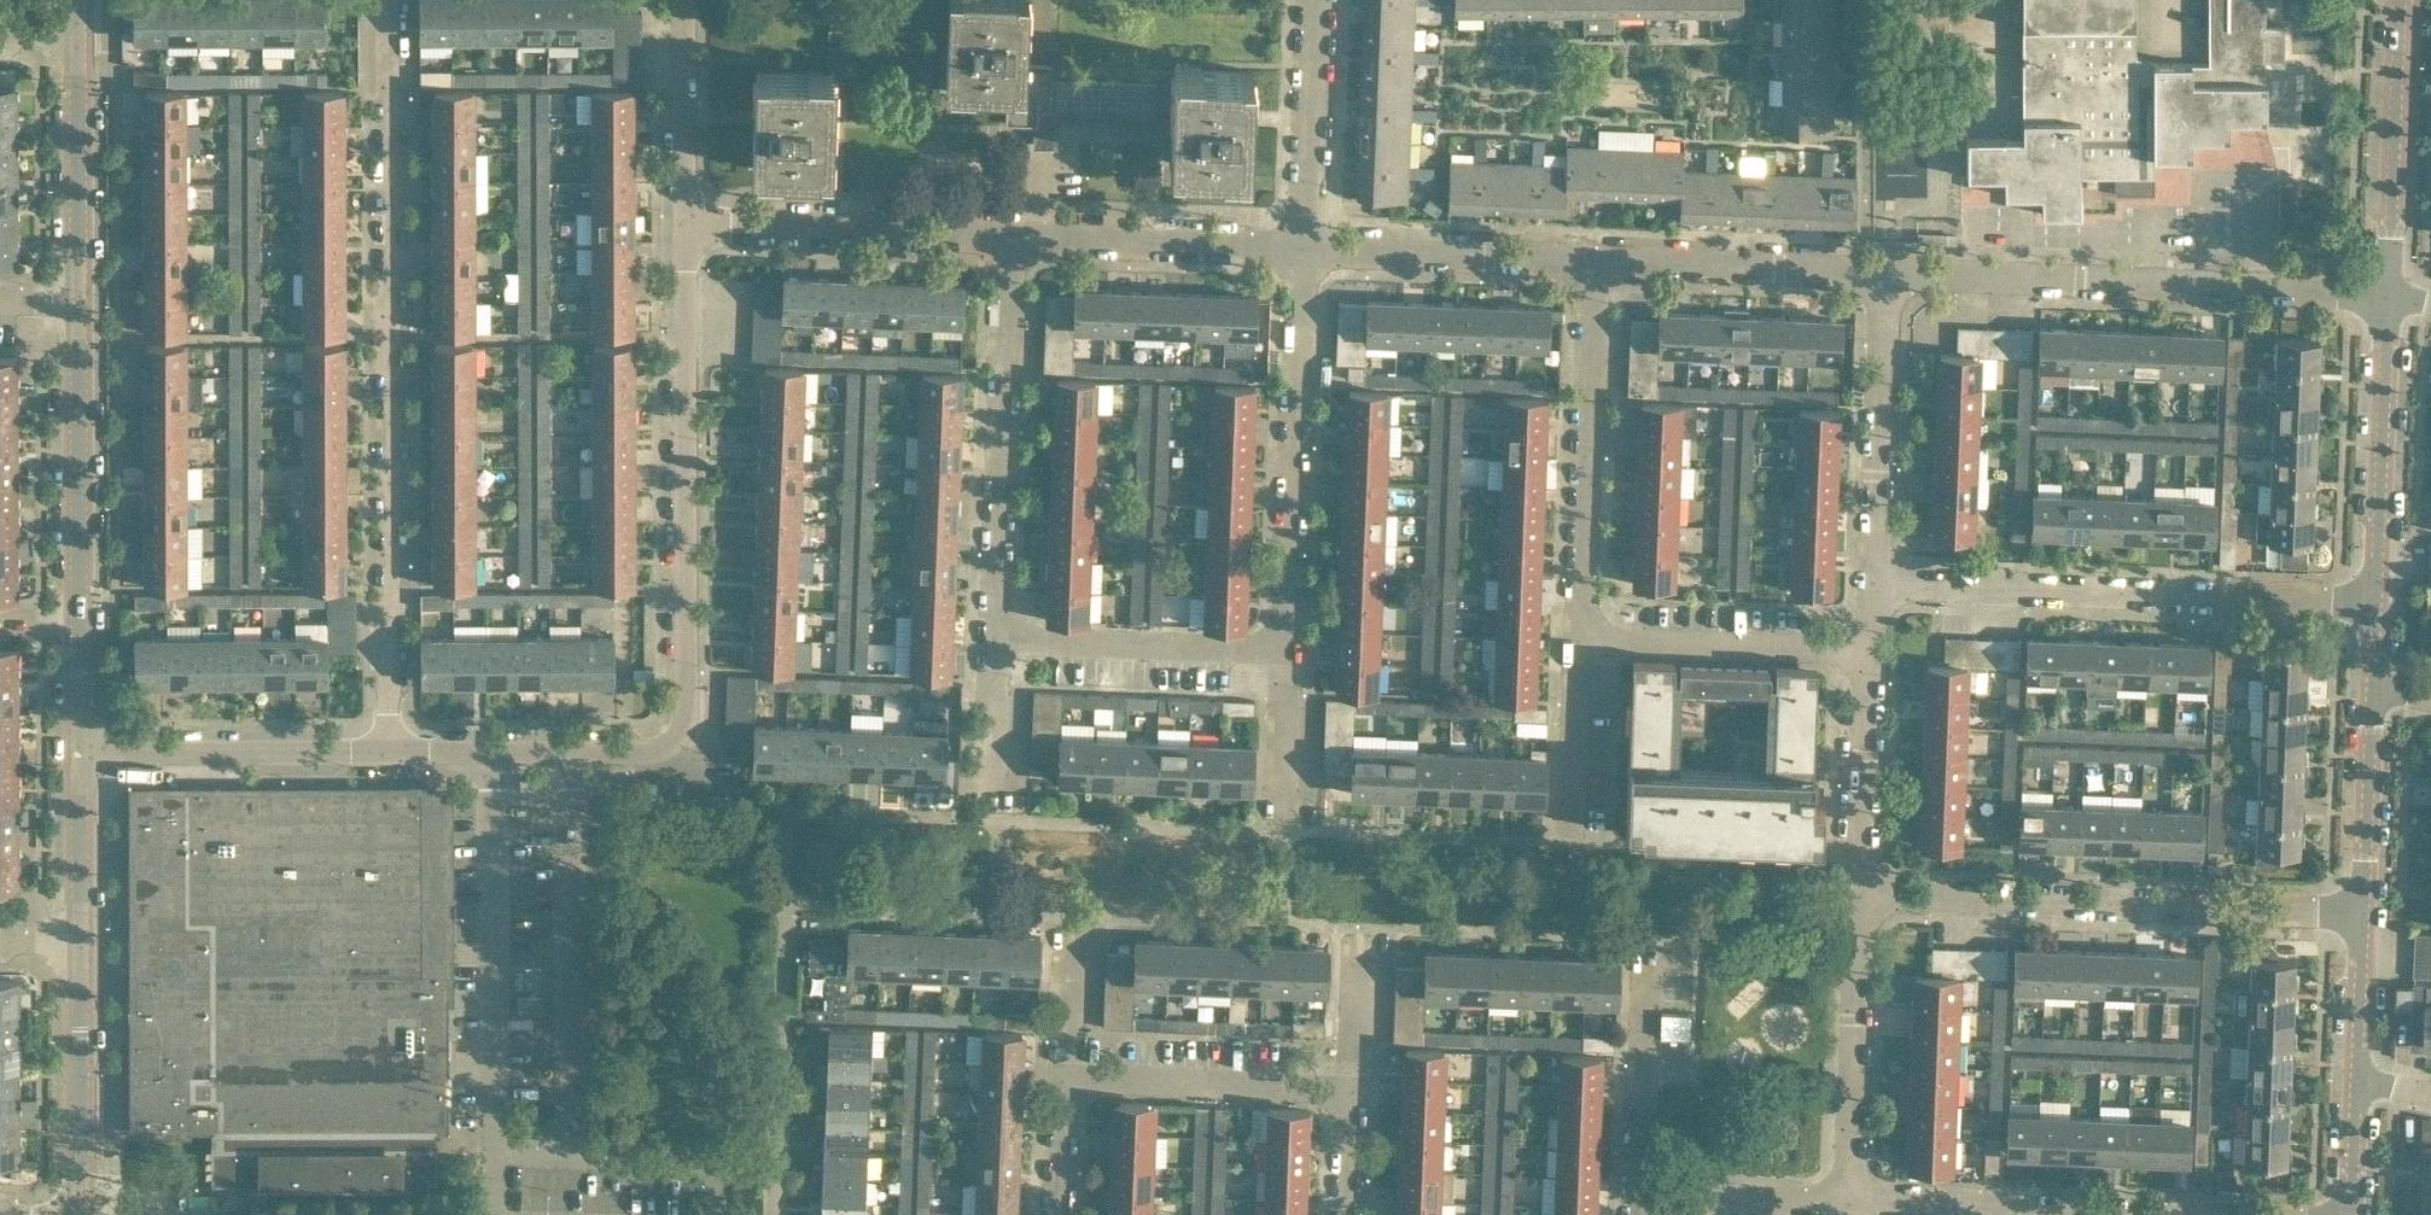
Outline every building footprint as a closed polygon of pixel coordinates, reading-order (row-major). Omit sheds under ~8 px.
[(166,0),(134,0),(134,37),(166,37),(166,0)] [(166,37),(198,37),(198,0),(166,0),(166,37)] [(198,37),(230,37),(230,0),(198,0),(198,37)] [(230,37),(262,37),(262,0),(230,0),(230,37)] [(262,37),(294,37),(294,0),(262,0),(262,37)] [(294,37),(327,37),(327,0),(294,0),(294,37)] [(453,36),(452,0),(420,0),(420,36),(453,36)] [(484,36),(484,0),(452,0),(453,36),(484,36)] [(516,36),(516,0),(484,0),(484,36),(516,36)] [(548,36),(548,0),(516,0),(516,36),(548,36)] [(580,36),(580,0),(548,0),(548,36),(580,36)] [(612,10),(612,0),(580,0),(580,36),(612,36),(612,24),(612,10)] [(1161,123),(1171,123),(1169,161),(1220,163),(1220,165),(1248,166),(1252,69),(1201,67),(1201,65),(1173,63),(1173,68),(1024,61),(1026,0),(949,0),(946,89),(972,90),(972,88),(983,88),(982,97),(1005,98),(1004,121),(1036,123),(1037,107),(1162,112),(1161,123)] [(1365,23),(1414,25),(1415,2),(1415,0),(1366,0),(1365,23)] [(1454,14),(1487,14),(1487,0),(1454,0),(1454,14)] [(1487,14),(1519,14),(1519,0),(1487,0),(1487,14)] [(1519,14),(1551,14),(1551,0),(1519,0),(1519,14)] [(1551,14),(1583,14),(1583,0),(1551,0),(1551,14)] [(1583,14),(1615,13),(1615,0),(1583,0),(1583,14)] [(1615,13),(1647,13),(1647,0),(1615,0),(1615,13)] [(1647,13),(1678,13),(1678,0),(1647,0),(1647,13)] [(1678,13),(1710,13),(1710,0),(1678,0),(1678,13)] [(1743,0),(1710,0),(1710,13),(1743,13),(1743,0)] [(1783,17),(1833,17),(1833,0),(1783,0),(1783,17)] [(1967,137),(1967,176),(2004,175),(2004,194),(2041,194),(2041,212),(2080,212),(2080,175),(2116,175),(2116,194),(2154,193),(2154,156),(2192,156),(2192,138),(2229,138),(2229,119),(2266,119),(2266,80),(2265,80),(2265,63),(2284,63),(2284,24),(2266,24),(2266,0),(2209,0),(2209,61),(2153,61),(2136,54),(2136,0),(2022,0),(2022,137),(1967,137)] [(612,10),(612,24),(642,24),(641,10),(612,10)] [(1783,17),(1783,46),(1833,46),(1833,17),(1783,17)] [(1365,23),(1364,52),(1413,54),(1413,48),(1414,25),(1365,23)] [(612,24),(612,36),(612,39),(642,38),(642,24),(612,24)] [(1857,46),(1857,35),(1846,35),(1846,46),(1857,46)] [(198,49),(198,37),(166,37),(166,49),(198,49)] [(230,48),(230,37),(198,37),(198,49),(230,48)] [(294,50),(294,37),(262,37),(262,50),(294,50)] [(612,39),(612,53),(642,53),(642,38),(612,39)] [(1783,46),(1784,75),(1833,75),(1833,46),(1783,46)] [(1846,46),(1846,57),(1857,57),(1857,46),(1846,46)] [(1364,52),(1363,81),(1412,83),(1412,61),(1413,54),(1364,52)] [(612,53),(612,67),(642,67),(642,53),(612,53)] [(1413,54),(1412,61),(1438,62),(1438,55),(1413,54)] [(16,115),(16,84),(11,84),(11,65),(0,65),(0,115),(16,115)] [(642,67),(612,67),(613,82),(642,82),(642,67)] [(420,68),(420,83),(452,83),(452,68),(420,68)] [(752,166),(778,167),(778,165),(829,167),(833,69),(806,68),(806,71),(755,68),(755,70),(756,70),(752,166)] [(134,84),(166,84),(166,69),(134,69),(134,84)] [(592,71),(592,82),(612,82),(612,70),(592,71)] [(176,71),(176,84),(198,84),(198,71),(176,71)] [(198,71),(198,84),(220,84),(220,71),(198,71)] [(220,71),(220,84),(230,84),(230,71),(220,71)] [(230,71),(230,84),(241,84),(241,71),(230,71)] [(241,71),(241,84),(262,84),(262,71),(241,71)] [(262,71),(262,84),(282,84),(282,72),(282,71),(262,71)] [(485,71),(466,71),(466,82),(485,82),(485,71)] [(503,71),(485,71),(485,82),(503,82),(503,71)] [(548,71),(530,71),(530,82),(548,82),(548,71)] [(566,71),(548,71),(548,82),(566,82),(566,71)] [(282,72),(282,84),(294,84),(294,72),(282,72)] [(308,72),(294,72),(294,84),(302,84),(308,84),(327,83),(327,72),(308,72)] [(1584,72),(1570,72),(1570,85),(1584,85),(1584,72)] [(1784,75),(1784,104),(1833,104),(1833,75),(1784,75)] [(1363,81),(1361,110),(1410,111),(1411,106),(1412,83),(1363,81)] [(230,90),(230,110),(242,110),(242,91),(230,90)] [(434,90),(434,121),(473,121),(472,90),(434,90)] [(517,90),(517,110),(531,110),(531,91),(531,90),(517,90)] [(536,90),(536,110),(548,110),(548,90),(536,90)] [(594,92),(576,92),(576,120),(594,120),(632,120),(632,90),(608,90),(594,90),(594,92)] [(146,91),(146,121),(184,121),(184,91),(146,91)] [(248,91),(248,110),(259,110),(259,91),(248,91)] [(305,91),(305,121),(343,121),(343,91),(305,91)] [(1857,104),(1857,93),(1846,93),(1846,104),(1857,104)] [(1876,99),(1874,99),(1874,119),(1876,119),(1892,119),(1910,119),(1931,119),(1931,99),(1876,99)] [(1833,104),(1784,104),(1784,134),(1833,134),(1833,104)] [(1857,115),(1857,104),(1846,104),(1846,115),(1857,115)] [(1361,110),(1360,139),(1409,140),(1410,118),(1410,111),(1361,110)] [(16,145),(16,115),(0,115),(0,145),(16,145)] [(594,120),(594,150),(632,150),(632,120),(594,120)] [(146,121),(146,151),(184,151),(184,121),(146,121)] [(248,121),(248,151),(259,151),(259,121),(248,121)] [(303,122),(291,122),(291,151),(304,151),(305,151),(343,151),(343,121),(305,121),(305,122),(303,122)] [(434,121),(435,151),(473,151),(473,121),(434,121)] [(517,131),(517,151),(531,151),(531,131),(517,131)] [(536,131),(536,150),(548,150),(548,131),(536,131)] [(230,132),(230,151),(241,151),(241,132),(230,132)] [(1360,139),(1359,168),(1408,169),(1408,164),(1409,140),(1360,139)] [(1580,194),(1604,195),(1606,146),(1567,144),(1566,163),(1564,213),(1570,213),(1580,204),(1580,194)] [(16,175),(16,145),(0,145),(0,175),(16,175)] [(1604,195),(1642,197),(1644,148),(1606,146),(1604,195)] [(1675,217),(1681,218),(1683,169),(1684,149),(1644,148),(1642,197),(1667,198),(1666,208),(1675,217)] [(1821,149),(1820,174),(1827,174),(1828,149),(1821,149)] [(536,150),(536,169),(548,169),(548,150),(536,150)] [(594,150),(594,180),(632,180),(632,150),(594,150)] [(146,151),(146,181),(184,181),(184,151),(146,151)] [(241,151),(230,151),(230,169),(241,169),(241,151)] [(259,151),(248,151),(248,170),(259,170),(259,151)] [(305,151),(305,181),(343,181),(343,151),(305,151)] [(435,151),(435,181),(473,181),(473,151),(435,151)] [(531,151),(517,151),(517,170),(531,169),(531,151)] [(1448,208),(1478,209),(1480,160),(1473,160),(1450,159),(1448,208)] [(1478,209),(1507,210),(1509,161),(1485,160),(1480,160),(1478,209)] [(1507,210),(1536,212),(1538,162),(1531,162),(1509,161),(1507,210)] [(1536,212),(1564,213),(1566,163),(1544,163),(1538,162),(1536,212)] [(1408,169),(1359,168),(1358,197),(1407,199),(1408,176),(1408,169)] [(1681,218),(1709,219),(1711,170),(1705,169),(1683,169),(1681,218)] [(1709,219),(1738,220),(1740,171),(1717,170),(1711,170),(1709,219)] [(1738,220),(1767,221),(1769,172),(1762,172),(1740,171),(1738,220)] [(1767,221),(1796,222),(1798,173),(1775,172),(1769,172),(1767,221)] [(1796,222),(1825,223),(1827,174),(1820,174),(1798,173),(1796,222)] [(1827,174),(1825,223),(1855,225),(1857,175),(1833,175),(1827,174)] [(16,205),(16,175),(0,175),(0,205),(16,205)] [(594,180),(594,210),(632,210),(632,180),(594,180)] [(146,181),(146,211),(184,211),(184,181),(146,181)] [(305,181),(305,211),(343,211),(343,181),(305,181)] [(435,181),(435,211),(473,211),(473,181),(435,181)] [(2292,182),(2279,182),(2279,234),(2280,234),(2293,233),(2292,208),(2292,182)] [(230,191),(230,211),(241,211),(241,191),(230,191)] [(518,191),(518,210),(531,210),(531,191),(518,191)] [(536,191),(536,210),(548,210),(548,191),(536,191)] [(259,192),(248,192),(248,211),(259,211),(259,192)] [(1433,196),(1425,207),(1436,214),(1443,203),(1433,196)] [(16,235),(16,205),(0,205),(0,235),(16,235)] [(531,210),(518,210),(518,229),(531,229),(531,210)] [(536,210),(536,229),(548,229),(548,210),(536,210)] [(594,210),(594,240),(632,240),(632,210),(594,210)] [(146,211),(146,241),(184,241),(184,211),(146,211)] [(241,211),(230,211),(230,229),(241,229),(241,211)] [(259,211),(248,211),(248,230),(259,230),(259,211)] [(305,211),(305,241),(343,241),(343,211),(305,211)] [(435,211),(435,241),(473,241),(473,211),(435,211)] [(0,235),(0,265),(16,265),(16,235),(0,235)] [(594,240),(594,270),(632,270),(632,240),(594,240)] [(146,241),(146,271),(184,271),(184,241),(146,241)] [(305,241),(305,271),(344,271),(343,241),(305,241)] [(435,241),(435,271),(473,271),(473,241),(435,241)] [(230,251),(230,271),(241,271),(241,251),(230,251)] [(518,251),(518,270),(532,270),(532,251),(518,251)] [(536,251),(536,270),(548,270),(548,251),(536,251)] [(248,252),(248,271),(259,271),(259,252),(248,252)] [(532,270),(518,270),(518,289),(532,289),(532,270)] [(536,270),(536,289),(548,289),(548,270),(536,270)] [(594,270),(595,300),(632,300),(632,270),(594,270)] [(146,271),(146,301),(184,301),(184,271),(146,271)] [(230,271),(230,289),(241,289),(241,271),(230,271)] [(259,271),(248,271),(248,290),(259,290),(259,271)] [(305,271),(305,301),(344,301),(344,271),(305,271)] [(435,271),(435,301),(473,300),(473,271),(435,271)] [(782,302),(781,314),(794,314),(794,329),(812,330),(813,315),(812,315),(813,277),(783,276),(782,287),(782,301),(782,302)] [(843,278),(813,277),(812,315),(813,315),(842,316),(843,278)] [(873,279),(843,278),(842,316),(871,318),(873,279)] [(872,302),(871,318),(872,318),(872,333),(901,334),(901,319),(903,281),(873,279),(872,302)] [(933,282),(903,281),(901,319),(931,320),(933,282)] [(963,283),(933,282),(931,320),(962,321),(963,283)] [(753,285),(752,300),(782,301),(782,287),(753,285)] [(1074,311),(1073,326),(1104,327),(1105,288),(1075,287),(1074,295),(1074,302),(1074,311)] [(1105,288),(1104,327),(1134,328),(1135,290),(1105,288)] [(1135,302),(1134,328),(1135,328),(1135,342),(1163,343),(1164,330),(1165,302),(1166,291),(1135,290),(1135,302)] [(1166,291),(1164,330),(1194,331),(1196,292),(1166,291)] [(1196,292),(1194,331),(1224,332),(1226,294),(1196,292)] [(1046,294),(1045,309),(1074,311),(1074,302),(1074,295),(1046,294)] [(1224,332),(1224,348),(1254,350),(1255,333),(1256,302),(1257,295),(1226,294),(1226,302),(1224,332)] [(1367,318),(1367,333),(1366,337),(1397,339),(1398,301),(1368,299),(1368,303),(1367,318)] [(473,300),(435,301),(435,331),(473,331),(473,300)] [(632,300),(595,300),(595,331),(632,330),(632,300)] [(752,300),(752,315),(781,316),(781,314),(782,301),(752,300)] [(184,301),(146,301),(146,331),(184,331),(184,301)] [(344,301),(305,301),(306,331),(344,331),(344,301)] [(1398,301),(1397,339),(1426,340),(1428,302),(1398,301)] [(1338,302),(1337,316),(1367,318),(1368,303),(1338,302)] [(1428,302),(1426,340),(1456,341),(1458,303),(1428,302)] [(1458,303),(1456,341),(1486,343),(1488,305),(1458,303)] [(1488,305),(1486,343),(1516,344),(1517,306),(1488,305)] [(1517,306),(1516,344),(1546,345),(1548,307),(1517,306)] [(1720,314),(1718,352),(1748,354),(1750,315),(1748,315),(1748,308),(1732,307),(1732,315),(1720,314)] [(1045,309),(1044,325),(1073,326),(1074,311),(1045,309)] [(230,311),(230,331),(242,331),(242,311),(230,311)] [(517,331),(532,331),(532,311),(517,311),(517,331)] [(536,311),(536,331),(548,330),(548,311),(536,311)] [(248,312),(248,331),(259,331),(259,312),(248,312)] [(1659,320),(1658,335),(1658,350),(1688,351),(1690,313),(1659,312),(1659,320)] [(1720,314),(1690,313),(1688,351),(1718,352),(1720,314)] [(752,315),(751,329),(781,330),(781,316),(752,315)] [(1780,317),(1750,315),(1748,354),(1778,355),(1780,317)] [(1337,316),(1336,331),(1367,333),(1367,318),(1337,316)] [(1810,318),(1780,317),(1778,355),(1808,356),(1810,318)] [(1840,319),(1810,318),(1808,356),(1839,357),(1840,319)] [(1628,319),(1628,334),(1658,335),(1659,320),(1628,319)] [(1957,323),(1956,353),(1971,354),(1972,324),(1957,323)] [(1987,325),(1972,324),(1971,354),(1978,354),(1986,355),(1987,325)] [(1044,325),(1044,340),(1073,341),(1073,326),(1044,325)] [(2002,325),(1987,325),(1986,355),(2001,355),(2002,325)] [(2017,326),(2002,325),(2001,355),(2016,356),(2017,326)] [(2032,326),(2017,326),(2016,356),(2030,356),(2032,326)] [(2038,365),(2069,366),(2070,328),(2040,327),(2038,365)] [(2069,366),(2099,367),(2100,329),(2070,328),(2069,366)] [(751,329),(751,344),(780,345),(781,330),(751,329)] [(2099,367),(2129,368),(2130,330),(2100,329),(2099,367)] [(2129,368),(2159,369),(2160,332),(2130,330),(2129,368)] [(1336,331),(1336,346),(1365,347),(1365,337),(1366,337),(1367,333),(1336,331)] [(2159,369),(2189,371),(2190,333),(2160,332),(2159,369)] [(2190,333),(2189,371),(2220,372),(2221,334),(2190,333)] [(1628,334),(1627,349),(1658,350),(1658,335),(1628,334)] [(2228,334),(2227,365),(2238,365),(2242,365),(2244,335),(2228,334)] [(2275,337),(2274,366),(2318,368),(2319,340),(2320,340),(2320,339),(2275,337)] [(1044,340),(1043,355),(1072,356),(1073,341),(1044,340)] [(517,344),(517,363),(532,364),(532,343),(517,344)] [(550,343),(537,343),(537,364),(550,364),(550,343)] [(594,343),(594,374),(632,374),(632,343),(594,343)] [(146,344),(146,374),(184,374),(184,344),(146,344)] [(230,344),(230,363),(242,364),(242,344),(230,344)] [(248,344),(248,364),(259,364),(259,344),(248,344)] [(306,344),(306,375),(344,375),(344,344),(306,344)] [(435,344),(435,374),(473,374),(473,344),(435,344)] [(780,345),(751,344),(750,358),(779,360),(780,345)] [(1335,361),(1347,361),(1364,362),(1365,347),(1336,346),(1335,361)] [(779,359),(779,360),(800,360),(801,349),(780,348),(779,359)] [(1627,349),(1627,364),(1657,365),(1658,350),(1627,349)] [(821,350),(820,361),(840,362),(841,350),(821,350)] [(841,350),(840,362),(860,363),(861,351),(841,350)] [(881,352),(880,363),(901,364),(901,353),(881,352)] [(901,353),(901,364),(919,365),(920,353),(901,353)] [(1940,353),(1939,383),(1977,385),(1978,354),(1971,354),(1956,353),(1940,353)] [(942,365),(960,366),(960,355),(942,354),(942,365)] [(1072,356),(1043,355),(1042,370),(1071,371),(1072,359),(1072,356)] [(16,356),(0,357),(0,387),(16,387),(16,356)] [(2019,357),(2018,376),(2031,376),(2032,358),(2030,358),(2019,357)] [(1072,359),(1071,371),(1093,372),(1093,360),(1072,359)] [(1114,374),(1132,374),(1132,362),(1114,361),(1114,374)] [(1347,377),(1363,378),(1364,372),(1364,362),(1347,361),(1347,377)] [(1132,362),(1132,374),(1151,375),(1152,362),(1132,362)] [(1174,376),(1192,377),(1193,364),(1174,363),(1174,376)] [(1193,364),(1192,377),(1212,378),(1212,365),(1193,364)] [(1627,364),(1626,379),(1657,380),(1657,365),(1627,364)] [(2226,383),(2226,384),(2238,384),(2238,365),(2227,365),(2226,383)] [(764,366),(762,397),(801,398),(802,368),(764,366)] [(1233,377),(1252,378),(1253,367),(1234,366),(1233,377)] [(2274,366),(2273,395),(2318,397),(2318,396),(2317,396),(2318,368),(2274,366)] [(846,390),(860,390),(860,371),(847,370),(846,390)] [(865,370),(864,390),(878,391),(879,371),(865,370)] [(1363,379),(1363,383),(1382,384),(1395,385),(1395,372),(1364,372),(1363,378),(1363,379)] [(922,373),(920,403),(958,404),(960,374),(922,373)] [(1405,385),(1424,386),(1425,373),(1405,373),(1405,385)] [(1425,373),(1424,386),(1444,386),(1444,374),(1425,373)] [(146,374),(146,404),(184,404),(184,374),(146,374)] [(435,374),(435,404),(473,404),(473,374),(435,374)] [(594,374),(594,404),(632,404),(632,374),(594,374)] [(306,375),(306,405),(344,404),(344,375),(306,375)] [(1464,388),(1484,388),(1484,376),(1465,375),(1464,388)] [(1484,376),(1484,388),(1504,389),(1504,377),(1484,376)] [(1056,378),(1055,408),(1093,410),(1111,410),(1111,407),(1112,382),(1094,381),(1094,379),(1080,379),(1056,378)] [(1525,390),(1544,390),(1544,378),(1525,378),(1525,390)] [(1657,380),(1626,379),(1625,394),(1656,395),(1656,383),(1657,380)] [(1140,381),(1139,401),(1150,401),(1151,381),(1140,381)] [(1159,381),(1158,401),(1170,402),(1170,381),(1159,381)] [(1656,383),(1656,395),(1678,396),(1679,384),(1656,383)] [(1939,383),(1938,413),(1976,415),(1977,385),(1939,383)] [(1214,384),(1212,414),(1251,416),(1252,385),(1214,384)] [(1699,397),(1716,398),(1717,385),(1700,384),(1699,397)] [(230,385),(230,404),(242,404),(242,385),(230,385)] [(259,385),(248,385),(248,405),(260,405),(259,385)] [(518,385),(518,404),(532,404),(532,385),(518,385)] [(550,385),(537,385),(537,404),(550,404),(550,385)] [(1717,385),(1716,398),(1737,399),(1738,386),(1717,385)] [(16,387),(0,387),(0,417),(16,417),(16,387)] [(1759,400),(1776,400),(1777,387),(1760,387),(1759,400)] [(1777,387),(1776,400),(1797,401),(1798,388),(1777,387)] [(1807,389),(1806,401),(1835,402),(1835,390),(1807,389)] [(1349,390),(1347,421),(1385,422),(1386,392),(1349,390)] [(2226,401),(2225,405),(2237,405),(2237,393),(2226,393),(2226,401)] [(1431,394),(1430,424),(1441,425),(1442,425),(1443,394),(1442,394),(1431,394)] [(1451,394),(1450,414),(1451,414),(1462,414),(1463,395),(1452,394),(1451,394)] [(2268,395),(2267,424),(2272,424),(2316,426),(2317,398),(2318,398),(2318,397),(2273,395),(2268,395)] [(1506,396),(1505,427),(1543,428),(1544,398),(1506,396)] [(762,397),(761,426),(799,428),(801,398),(762,397)] [(2017,397),(2017,417),(2029,417),(2030,398),(2017,397)] [(1641,402),(1640,432),(1678,433),(1695,434),(1696,404),(1641,402)] [(920,403),(919,433),(957,434),(958,404),(920,403)] [(146,404),(147,434),(184,434),(184,404),(146,404)] [(230,404),(230,423),(242,423),(242,404),(230,404)] [(306,405),(306,434),(344,434),(344,404),(306,405)] [(435,404),(435,434),(473,434),(473,404),(435,404)] [(532,404),(518,404),(518,423),(532,423),(532,404)] [(550,404),(537,404),(537,423),(550,423),(550,404)] [(594,404),(594,434),(632,434),(632,404),(594,404)] [(248,405),(248,435),(260,435),(260,405),(248,405)] [(1724,405),(1723,424),(1724,424),(1735,425),(1736,405),(1724,405)] [(1743,406),(1742,425),(1754,425),(1755,406),(1743,406)] [(1055,408),(1054,438),(1092,440),(1093,410),(1055,408)] [(1798,408),(1797,439),(1835,440),(1836,410),(1798,408)] [(845,411),(845,430),(858,430),(859,412),(845,411)] [(863,412),(863,431),(877,431),(877,412),(863,412)] [(1938,413),(1936,443),(1974,445),(1976,415),(1938,413)] [(1212,414),(1211,444),(1250,446),(1251,416),(1212,414)] [(2036,414),(2036,426),(2038,426),(2057,427),(2067,427),(2067,415),(2058,414),(2038,414),(2036,414)] [(2078,428),(2096,429),(2097,416),(2079,415),(2078,428)] [(2097,416),(2096,429),(2115,429),(2116,417),(2097,416)] [(16,417),(0,417),(0,447),(16,447),(16,417)] [(2017,417),(2016,436),(2028,436),(2029,417),(2017,417)] [(2138,430),(2156,431),(2157,419),(2139,418),(2138,430)] [(2157,419),(2156,431),(2175,432),(2176,419),(2157,419)] [(2198,420),(2197,433),(2217,433),(2217,421),(2198,420)] [(1347,421),(1346,450),(1384,452),(1385,422),(1347,421)] [(2225,421),(2224,443),(2235,443),(2236,421),(2225,421)] [(1138,424),(1137,441),(1138,441),(1149,442),(1150,424),(1138,424)] [(2272,424),(2271,453),(2315,455),(2315,454),(2314,454),(2316,426),(2272,424)] [(1157,425),(1156,442),(1168,443),(1169,425),(1157,425)] [(761,426),(760,456),(798,458),(799,428),(761,426)] [(1505,427),(1504,457),(1541,458),(1543,428),(1505,427)] [(858,430),(845,430),(844,449),(858,449),(858,430)] [(863,431),(862,450),(876,450),(877,431),(863,431)] [(906,432),(905,462),(918,463),(919,463),(956,464),(957,434),(919,433),(906,432)] [(1640,432),(1639,462),(1677,463),(1678,433),(1640,432)] [(2037,432),(2037,444),(2056,445),(2057,432),(2037,432)] [(147,434),(147,464),(184,464),(184,434),(147,434)] [(306,434),(306,464),(344,464),(344,434),(306,434)] [(435,434),(435,464),(473,464),(473,434),(435,434)] [(594,434),(594,464),(632,464),(632,434),(594,434)] [(2078,447),(2096,447),(2096,435),(2078,434),(2078,447)] [(260,435),(248,435),(248,465),(260,464),(260,435)] [(1430,435),(1429,454),(1441,454),(1442,436),(1430,435)] [(2096,435),(2096,447),(2115,448),(2115,436),(2096,435)] [(1449,436),(1449,454),(1460,455),(1461,437),(1449,436)] [(2138,449),(2156,450),(2156,438),(2138,437),(2138,449)] [(1054,438),(1053,468),(1091,470),(1092,440),(1054,438)] [(2156,438),(2156,450),(2175,451),(2175,438),(2156,438)] [(1797,439),(1796,469),(1834,470),(1835,440),(1797,439)] [(2197,440),(2197,451),(2216,452),(2217,440),(2197,440)] [(1137,441),(1136,461),(1137,461),(1149,461),(1149,442),(1138,441),(1137,441)] [(1156,442),(1156,461),(1167,462),(1168,443),(1156,442)] [(1936,443),(1935,473),(1973,475),(1974,445),(1936,443)] [(518,444),(518,464),(532,464),(532,444),(518,444)] [(550,444),(537,444),(537,464),(550,464),(550,444)] [(1211,444),(1210,474),(1248,476),(1250,446),(1211,444)] [(230,445),(230,464),(242,464),(242,445),(230,445)] [(1722,446),(1721,465),(1733,466),(1734,446),(1723,446),(1722,446)] [(16,447),(0,447),(0,477),(16,477),(16,447)] [(1741,447),(1740,466),(1752,467),(1753,447),(1741,447)] [(1346,450),(1345,480),(1383,482),(1384,452),(1346,450)] [(2271,453),(2269,482),(2313,484),(2314,456),(2315,456),(2315,455),(2271,453)] [(1429,454),(1428,472),(1440,472),(1441,454),(1429,454)] [(1449,454),(1448,472),(1460,473),(1460,455),(1449,454)] [(760,456),(759,486),(797,488),(798,458),(760,456)] [(1504,457),(1502,487),(1540,488),(1541,458),(1504,457)] [(2015,457),(2014,476),(2026,477),(2027,458),(2015,457)] [(2223,460),(2222,480),(2234,481),(2234,460),(2223,460)] [(1639,462),(1638,492),(1675,493),(1693,494),(1694,464),(1677,463),(1639,462)] [(918,463),(917,493),(955,494),(956,464),(918,463)] [(147,464),(147,494),(184,494),(184,464),(147,464)] [(230,464),(230,483),(242,483),(242,464),(230,464)] [(248,465),(248,484),(260,484),(260,464),(248,465)] [(344,464),(306,464),(306,494),(344,494),(344,464)] [(435,464),(435,494),(473,494),(473,464),(435,464)] [(532,464),(518,464),(518,483),(532,483),(532,464)] [(550,464),(537,464),(537,483),(550,483),(550,464)] [(580,464),(580,494),(594,494),(632,494),(632,464),(594,464),(580,464)] [(1721,465),(1720,484),(1732,484),(1733,466),(1721,465)] [(1740,466),(1740,485),(1752,485),(1752,467),(1740,466)] [(1053,468),(1051,498),(1090,499),(1091,470),(1053,468)] [(1796,469),(1794,499),(1833,500),(1834,470),(1796,469)] [(843,471),(842,490),(856,490),(857,471),(843,471)] [(861,471),(860,490),(874,491),(875,472),(861,471)] [(1935,473),(1934,503),(1972,504),(1973,475),(1935,473)] [(1210,474),(1209,504),(1247,506),(1248,476),(1210,474)] [(2026,477),(2014,476),(2012,504),(2025,505),(2026,477)] [(16,477),(0,477),(0,507),(16,507),(16,477)] [(1345,480),(1344,510),(1382,512),(1383,482),(1345,480)] [(2222,503),(2221,508),(2232,509),(2233,503),(2234,481),(2222,480),(2222,503)] [(2094,495),(2092,533),(2122,535),(2124,497),(2121,497),(2120,497),(2121,482),(2097,481),(2096,496),(2094,495)] [(2269,482),(2268,511),(2313,513),(2313,512),(2312,512),(2313,484),(2269,482)] [(2154,498),(2152,536),(2182,537),(2184,499),(2184,485),(2154,484),(2154,498)] [(759,486),(758,516),(796,518),(797,488),(759,486)] [(1135,486),(1135,501),(1136,501),(1147,502),(1148,486),(1136,486),(1135,486)] [(1155,486),(1154,502),(1166,503),(1166,487),(1155,486)] [(1502,487),(1501,516),(1539,518),(1540,488),(1502,487)] [(856,490),(842,490),(842,508),(855,509),(856,490)] [(860,490),(859,520),(873,521),(874,491),(860,490)] [(1638,492),(1636,522),(1674,523),(1675,493),(1638,492)] [(917,493),(916,523),(954,524),(955,494),(917,493)] [(2031,531),(2062,532),(2064,494),(2033,493),(2031,531)] [(147,494),(147,524),(185,524),(184,494),(147,494)] [(248,494),(248,524),(260,524),(260,494),(248,494)] [(306,494),(306,524),(344,524),(344,494),(306,494)] [(435,494),(435,524),(473,524),(473,494),(435,494)] [(594,494),(594,524),(632,524),(632,494),(594,494)] [(2062,532),(2092,533),(2094,495),(2064,494),(2062,532)] [(1427,495),(1427,513),(1438,514),(1439,496),(1427,495)] [(1447,496),(1446,514),(1458,515),(1459,497),(1447,496)] [(2122,535),(2152,536),(2154,498),(2124,497),(2122,535)] [(1051,498),(1050,528),(1089,529),(1090,499),(1051,498)] [(1794,499),(1793,528),(1832,530),(1833,500),(1794,499)] [(2184,499),(2182,537),(2213,539),(2214,501),(2184,499)] [(1135,501),(1134,519),(1146,520),(1147,502),(1136,501),(1135,501)] [(1154,502),(1153,520),(1165,521),(1166,503),(1154,502)] [(1972,504),(1934,503),(1933,533),(1971,535),(1972,504)] [(230,504),(230,524),(242,524),(242,504),(230,504)] [(518,504),(518,524),(532,524),(532,504),(518,504)] [(550,504),(537,504),(537,523),(550,524),(550,504)] [(1209,504),(1208,534),(1246,536),(1247,506),(1209,504)] [(2012,504),(2011,537),(2023,537),(2025,505),(2012,504)] [(1720,506),(1719,524),(1731,525),(1731,507),(1720,506)] [(16,507),(0,507),(0,537),(16,537),(16,507)] [(1739,507),(1738,525),(1750,526),(1751,508),(1739,507)] [(2220,538),(2235,539),(2236,509),(2221,508),(2220,538)] [(1344,510),(1343,540),(1381,542),(1382,512),(1344,510)] [(2257,511),(2255,540),(2267,540),(2282,541),(2282,563),(2280,563),(2280,564),(2306,565),(2306,564),(2305,564),(2306,542),(2312,542),(2312,541),(2311,541),(2312,513),(2313,514),(2313,513),(2268,511),(2257,511)] [(1427,513),(1426,531),(1438,532),(1438,514),(1427,513)] [(1446,514),(1446,532),(1457,533),(1458,515),(1446,514)] [(758,516),(756,546),(795,548),(796,518),(758,516)] [(1501,516),(1500,546),(1538,548),(1539,518),(1501,516)] [(1636,522),(1635,552),(1673,553),(1674,523),(1636,522)] [(550,524),(537,523),(537,543),(550,543),(550,524)] [(916,523),(915,552),(953,554),(954,524),(916,523)] [(147,524),(147,554),(185,554),(185,524),(147,524)] [(242,524),(230,524),(230,543),(242,543),(242,524)] [(260,524),(248,524),(249,554),(260,554),(260,524)] [(306,524),(306,554),(344,554),(344,524),(306,524)] [(435,524),(435,554),(473,554),(473,524),(435,524)] [(532,524),(518,524),(518,542),(532,542),(532,524)] [(594,524),(594,553),(632,553),(632,524),(594,524)] [(1719,524),(1718,542),(1719,543),(1730,543),(1731,525),(1719,524)] [(1738,525),(1737,543),(1749,544),(1750,526),(1738,525)] [(1050,528),(1049,558),(1088,559),(1089,529),(1050,528)] [(1793,528),(1792,558),(1831,560),(1832,530),(1793,528)] [(841,531),(840,549),(854,550),(854,531),(841,531)] [(859,531),(858,550),(872,551),(873,532),(859,531)] [(1208,534),(1207,564),(1245,566),(1246,536),(1208,534)] [(16,537),(0,537),(0,567),(16,567),(16,537)] [(1343,540),(1342,570),(1379,571),(1381,542),(1343,540)] [(1133,544),(1133,561),(1134,561),(1145,561),(1145,545),(1133,544)] [(1152,545),(1152,562),(1163,562),(1164,545),(1152,545)] [(756,546),(755,576),(794,577),(795,548),(756,546)] [(1500,546),(1499,576),(1537,578),(1538,548),(1500,546)] [(854,550),(840,549),(839,568),(853,569),(854,550)] [(858,550),(857,580),(871,581),(872,551),(858,550)] [(915,552),(914,582),(952,584),(953,554),(915,552)] [(1673,553),(1635,552),(1634,582),(1672,583),(1673,553)] [(632,553),(594,553),(594,584),(632,584),(632,553)] [(185,554),(147,554),(147,585),(185,585),(185,554)] [(249,554),(249,585),(260,585),(260,554),(249,554)] [(344,554),(306,554),(306,585),(344,585),(344,554)] [(473,554),(435,554),(435,584),(473,584),(473,554)] [(1425,555),(1424,573),(1436,574),(1437,556),(1425,555)] [(1445,556),(1444,574),(1456,574),(1456,556),(1445,556)] [(1049,558),(1048,588),(1086,589),(1088,559),(1049,558)] [(1831,560),(1792,558),(1791,589),(1830,590),(1831,560)] [(1133,561),(1132,580),(1144,581),(1145,561),(1134,561),(1133,561)] [(1152,562),(1151,581),(1163,582),(1163,562),(1152,562)] [(518,564),(518,584),(531,584),(531,564),(518,564)] [(550,564),(537,564),(538,584),(550,584),(550,564)] [(1207,564),(1205,594),(1244,596),(1245,566),(1207,564)] [(230,565),(230,585),(242,585),(242,565),(230,565)] [(16,567),(0,567),(0,597),(17,597),(16,567)] [(1716,585),(1728,586),(1729,567),(1717,567),(1716,585)] [(1735,586),(1747,587),(1748,568),(1736,568),(1735,586)] [(1342,570),(1340,600),(1378,601),(1379,571),(1342,570)] [(1424,573),(1424,591),(1435,592),(1436,574),(1424,573)] [(1444,574),(1443,592),(1455,593),(1456,574),(1444,574)] [(755,576),(754,606),(792,607),(792,608),(808,609),(809,579),(794,578),(794,577),(755,576)] [(1499,576),(1498,606),(1536,608),(1537,578),(1499,576)] [(914,582),(912,612),(950,614),(952,584),(914,582)] [(1086,589),(1048,588),(1047,618),(1085,620),(1086,589)] [(838,590),(838,609),(851,610),(852,591),(838,590)] [(486,604),(486,591),(454,591),(454,604),(486,604)] [(506,591),(486,591),(486,604),(506,604),(506,591)] [(549,591),(528,591),(528,604),(549,604),(549,591)] [(570,591),(549,591),(549,604),(570,603),(570,591)] [(613,603),(613,591),(595,591),(595,603),(613,603)] [(856,591),(856,610),(870,611),(871,591),(856,591)] [(135,592),(135,606),(167,606),(167,592),(135,592)] [(199,592),(167,592),(167,604),(199,604),(199,592)] [(199,592),(199,604),(220,604),(220,592),(199,592)] [(263,592),(242,592),(242,604),(263,604),(263,592)] [(263,592),(263,604),(284,604),(284,592),(263,592)] [(327,592),(295,592),(295,604),(327,604),(327,592)] [(327,604),(327,606),(356,606),(356,592),(327,592),(327,604)] [(422,592),(421,592),(421,606),(453,606),(453,603),(453,592),(422,592)] [(1244,596),(1205,594),(1204,625),(1242,626),(1244,596)] [(1340,600),(1339,630),(1377,631),(1378,601),(1340,600)] [(1131,602),(1130,621),(1142,622),(1143,603),(1141,603),(1131,602)] [(1148,622),(1160,622),(1160,603),(1148,603),(1148,622)] [(327,620),(327,621),(356,621),(356,606),(327,606),(327,620)] [(754,606),(753,636),(791,637),(792,608),(792,607),(754,606)] [(1498,606),(1497,636),(1535,638),(1536,608),(1498,606)] [(851,610),(838,609),(837,628),(851,628),(851,610)] [(856,610),(855,629),(869,630),(870,611),(856,610)] [(912,612),(911,642),(949,643),(950,614),(912,612)] [(1423,615),(1422,633),(1434,634),(1434,615),(1423,615)] [(1442,616),(1441,634),(1453,634),(1454,616),(1442,616)] [(295,636),(295,679),(328,679),(328,650),(327,650),(327,636),(327,621),(327,620),(295,620),(295,636)] [(327,621),(327,636),(356,635),(356,621),(327,621)] [(422,636),(421,636),(421,679),(454,679),(454,622),(422,622),(422,636)] [(486,622),(454,622),(454,679),(486,679),(486,622)] [(517,622),(486,622),(486,679),(518,679),(517,636),(517,622)] [(167,636),(167,680),(199,680),(199,636),(199,623),(168,623),(168,636),(167,636)] [(1339,630),(1338,660),(1376,661),(1377,631),(1339,630)] [(1422,633),(1421,651),(1433,652),(1434,634),(1422,633)] [(1945,633),(1943,664),(1959,664),(1960,634),(1945,633)] [(1441,634),(1441,652),(1453,652),(1453,634),(1441,634)] [(1975,635),(1960,634),(1959,664),(1966,665),(1974,665),(1975,635)] [(356,635),(327,636),(327,650),(328,650),(356,650),(356,635)] [(1990,635),(1975,635),(1974,665),(1989,665),(1990,635)] [(2005,636),(1990,635),(1989,665),(2004,666),(2005,636)] [(167,680),(167,636),(136,636),(136,680),(167,680)] [(231,636),(199,636),(199,680),(231,680),(231,636)] [(263,636),(231,636),(231,680),(263,679),(263,636)] [(295,636),(263,636),(263,679),(295,679),(295,636)] [(549,636),(517,636),(518,679),(549,679),(549,636)] [(581,636),(549,636),(549,679),(581,679),(581,636)] [(614,636),(581,636),(581,679),(614,679),(614,636)] [(791,637),(753,636),(752,666),(790,668),(791,637)] [(1497,636),(1495,666),(1533,667),(1535,638),(1497,636)] [(2020,636),(2005,636),(2004,666),(2019,667),(2020,636)] [(2025,675),(2056,676),(2058,638),(2027,637),(2025,675)] [(2056,676),(2086,677),(2087,639),(2058,638),(2056,676)] [(2086,677),(2085,692),(2115,693),(2116,678),(2117,640),(2087,639),(2086,677)] [(2116,678),(2146,679),(2147,641),(2117,640),(2116,678)] [(2146,679),(2176,681),(2177,643),(2147,641),(2146,679)] [(949,643),(911,642),(910,672),(948,674),(949,643)] [(2177,643),(2176,681),(2206,682),(2208,644),(2177,643)] [(2216,644),(2214,674),(2226,675),(2230,675),(2232,644),(2216,644)] [(17,677),(17,647),(0,647),(0,677),(17,677)] [(2263,647),(2262,676),(2306,678),(2306,677),(2305,677),(2306,650),(2307,650),(2307,648),(2263,647)] [(835,669),(848,670),(849,650),(835,650),(835,669)] [(854,651),(854,670),(868,671),(868,651),(854,651)] [(1376,661),(1338,660),(1337,690),(1375,692),(1376,661)] [(1633,663),(1632,695),(1638,695),(1637,724),(1630,724),(1626,824),(1628,825),(1643,825),(1643,831),(1664,832),(1665,826),(1679,826),(1679,832),(1701,833),(1701,827),(1715,828),(1715,834),(1737,835),(1737,829),(1752,829),(1751,835),(1773,836),(1773,830),(1788,831),(1788,836),(1809,837),(1815,837),(1817,833),(1818,829),(1818,825),(1818,821),(1817,817),(1816,813),(1810,813),(1811,801),(1812,781),(1814,732),(1807,731),(1808,702),(1815,702),(1816,670),(1776,668),(1775,668),(1775,688),(1769,687),(1769,668),(1680,664),(1679,684),(1673,684),(1674,664),(1673,664),(1633,663)] [(1928,663),(1926,694),(1964,695),(1966,665),(1959,664),(1943,664),(1928,663)] [(1533,667),(1495,666),(1494,697),(1532,698),(1533,667)] [(654,667),(634,667),(634,677),(654,676),(654,667)] [(2007,668),(2006,685),(2018,686),(2019,669),(2007,668)] [(728,672),(727,687),(756,688),(757,673),(728,672)] [(758,673),(757,685),(778,686),(778,673),(758,673)] [(800,674),(799,687),(820,688),(821,675),(800,674)] [(1420,674),(1419,694),(1430,694),(1431,695),(1432,675),(1431,675),(1420,674)] [(821,675),(820,688),(841,689),(842,676),(821,675)] [(1440,676),(1439,695),(1440,695),(1451,695),(1452,676),(1441,675),(1440,675),(1440,676)] [(2262,676),(2260,705),(2304,707),(2305,679),(2306,679),(2306,678),(2262,676)] [(17,707),(17,677),(0,677),(0,707),(17,707)] [(863,677),(863,690),(884,691),(884,678),(863,677)] [(884,678),(884,691),(913,692),(913,679),(884,678)] [(915,694),(948,695),(948,681),(915,680),(915,694)] [(2213,692),(2213,704),(2225,705),(2226,684),(2214,683),(2213,692)] [(727,687),(726,701),(755,702),(756,688),(727,687)] [(1061,706),(1061,703),(1062,691),(1032,690),(1032,705),(1061,706)] [(1062,691),(1061,703),(1079,704),(1080,692),(1062,691)] [(1107,693),(1107,705),(1125,705),(1126,694),(1107,693)] [(1126,694),(1125,705),(1144,706),(1144,695),(1126,694)] [(1926,694),(1925,724),(1963,725),(1964,695),(1926,694)] [(1159,695),(1159,712),(1170,713),(1171,714),(1189,712),(1189,708),(1190,696),(1171,696),(1159,695)] [(1190,696),(1189,708),(1208,709),(1208,697),(1190,696)] [(1325,697),(1324,712),(1354,713),(1354,698),(1325,697)] [(1254,699),(1221,698),(1220,712),(1253,713),(1254,699)] [(1355,698),(1354,710),(1375,711),(1376,699),(1355,698)] [(1398,700),(1397,712),(1418,712),(1419,701),(1398,700)] [(726,701),(726,716),(755,717),(755,702),(726,701)] [(1419,701),(1418,712),(1439,713),(1440,701),(1419,701)] [(1461,702),(1461,714),(1482,715),(1482,703),(1461,702)] [(1482,703),(1482,715),(1503,716),(1503,704),(1482,703)] [(1513,719),(1545,720),(1546,705),(1514,704),(1513,719)] [(2213,704),(2212,721),(2224,722),(2225,705),(2213,704)] [(1031,720),(1061,722),(1061,706),(1032,705),(1031,720)] [(2260,705),(2259,734),(2304,736),(2304,735),(2303,735),(2304,707),(2260,705)] [(17,737),(17,707),(0,707),(0,737),(17,737)] [(2005,707),(2004,727),(2016,728),(2017,708),(2005,707)] [(1324,712),(1324,727),(1353,728),(1354,713),(1324,712)] [(850,728),(848,771),(880,772),(882,730),(883,716),(851,714),(850,728)] [(726,716),(725,730),(754,732),(754,724),(755,717),(726,716)] [(1030,736),(1060,737),(1061,722),(1031,720),(1030,736)] [(2023,722),(2022,735),(2043,736),(2043,723),(2023,722)] [(2054,736),(2084,737),(2084,724),(2054,723),(2054,736)] [(753,767),(785,768),(787,725),(754,724),(754,732),(754,746),(753,767)] [(1925,724),(1924,754),(1962,755),(1963,725),(1925,724)] [(2084,724),(2084,737),(2103,738),(2103,725),(2084,724)] [(785,768),(817,770),(819,727),(787,725),(785,768)] [(2125,726),(2124,739),(2144,739),(2144,727),(2125,726)] [(817,770),(848,771),(850,728),(819,727),(817,770)] [(1324,727),(1323,742),(1353,743),(1353,728),(1324,727)] [(2004,727),(2003,747),(2016,747),(2016,728),(2004,727)] [(2144,739),(2173,741),(2174,728),(2144,727),(2144,739)] [(2185,728),(2184,741),(2203,742),(2203,729),(2185,728)] [(724,745),(754,746),(754,732),(725,730),(724,745)] [(880,772),(912,774),(914,731),(882,730),(880,772)] [(914,731),(912,774),(944,775),(946,732),(914,731)] [(2259,734),(2258,763),(2302,765),(2303,737),(2304,737),(2304,736),(2259,734)] [(1030,736),(1030,751),(1059,752),(1060,737),(1030,736)] [(17,767),(17,737),(0,737),(0,767),(17,767)] [(1058,780),(1090,781),(1092,738),(1060,737),(1059,752),(1058,767),(1058,780)] [(1090,781),(1122,782),(1124,739),(1092,738),(1090,781)] [(1122,782),(1154,783),(1156,740),(1124,739),(1122,782)] [(1154,783),(1186,785),(1188,742),(1156,740),(1154,783)] [(2022,754),(2053,755),(2054,742),(2022,741),(2022,754)] [(1186,785),(1218,786),(1220,743),(1188,742),(1186,785)] [(1323,742),(1322,757),(1352,758),(1352,749),(1353,743),(1323,742)] [(1220,743),(1218,786),(1251,787),(1252,744),(1220,743)] [(2065,743),(2064,756),(2083,756),(2084,744),(2065,743)] [(2084,744),(2083,756),(2103,757),(2103,744),(2084,744)] [(2211,744),(2211,762),(2223,762),(2224,744),(2211,744)] [(2125,745),(2124,758),(2143,759),(2144,746),(2125,745)] [(1512,755),(1510,798),(1543,799),(1544,757),(1545,747),(1530,746),(1530,756),(1520,756),(1512,755)] [(2144,746),(2143,759),(2163,759),(2163,747),(2144,746)] [(2174,747),(2173,760),(2202,761),(2203,748),(2174,747)] [(1351,792),(1383,793),(1385,750),(1352,749),(1352,758),(1351,773),(1351,792)] [(1383,793),(1415,794),(1417,751),(1385,750),(1383,793)] [(1029,766),(1058,767),(1059,752),(1030,751),(1029,766)] [(1415,794),(1447,795),(1448,753),(1417,751),(1415,794)] [(1447,795),(1478,797),(1480,754),(1448,753),(1447,795)] [(1478,797),(1510,798),(1512,755),(1480,754),(1478,797)] [(1924,754),(1923,784),(1961,785),(1962,755),(1924,754)] [(1322,772),(1351,773),(1352,758),(1322,757),(1322,772)] [(2211,762),(2210,779),(2222,780),(2223,762),(2211,762)] [(2258,763),(2257,792),(2302,794),(2302,793),(2301,793),(2302,765),(2258,763)] [(17,797),(17,767),(0,767),(0,797),(17,797)] [(2003,767),(2002,786),(2014,787),(2015,767),(2003,767)] [(536,776),(536,777),(524,777),(524,787),(536,787),(536,788),(537,788),(537,776),(536,776)] [(1923,784),(1922,814),(1960,815),(1961,785),(1923,784)] [(2002,786),(2001,806),(2013,806),(2014,787),(2002,786)] [(204,787),(133,787),(134,1129),(193,1129),(212,1129),(212,1138),(212,1182),(289,1182),(437,1182),(437,1129),(450,1129),(450,1001),(450,997),(447,997),(446,963),(424,941),(423,787),(248,787),(204,787)] [(2257,792),(2256,821),(2299,823),(2301,795),(2302,795),(2302,794),(2257,792)] [(18,827),(17,797),(0,797),(0,827),(18,827)] [(2019,841),(2050,842),(2051,805),(2021,804),(2019,841)] [(2209,804),(2208,819),(2221,820),(2222,804),(2220,804),(2209,804)] [(2050,842),(2080,843),(2081,806),(2051,805),(2050,842)] [(2080,843),(2110,845),(2111,807),(2081,806),(2080,843)] [(2110,845),(2140,846),(2141,808),(2111,807),(2110,845)] [(2140,846),(2170,847),(2171,810),(2141,808),(2140,846)] [(2171,810),(2170,847),(2201,848),(2202,811),(2171,810)] [(1960,815),(1922,814),(1921,844),(1958,846),(1960,815)] [(2208,819),(2207,849),(2223,849),(2224,820),(2221,820),(2208,819)] [(2299,823),(2256,821),(2254,865),(2274,866),(2279,861),(2280,852),(2299,852),(2299,851),(2298,851),(2299,823)] [(18,857),(18,827),(0,827),(0,857),(18,857)] [(1999,847),(2011,847),(2012,828),(2000,828),(1999,847)] [(0,857),(0,887),(18,887),(18,857),(0,857)] [(847,926),(847,940),(846,969),(878,971),(880,928),(847,926)] [(912,929),(880,928),(878,971),(910,972),(912,929)] [(944,931),(912,929),(910,972),(942,973),(944,931)] [(976,932),(944,931),(942,973),(974,975),(976,932)] [(2415,947),(2430,948),(2430,932),(2416,931),(2416,933),(2415,947)] [(1008,933),(976,932),(974,975),(1006,976),(1008,933)] [(1040,935),(1008,933),(1006,976),(1039,978),(1040,935)] [(846,969),(847,940),(834,940),(835,935),(808,934),(806,970),(824,971),(823,994),(828,995),(828,1005),(805,1004),(804,1016),(844,1018),(846,969)] [(1135,952),(1134,967),(1134,982),(1166,983),(1168,940),(1135,939),(1135,952)] [(1200,941),(1168,940),(1166,983),(1198,984),(1200,941)] [(1200,941),(1198,984),(1199,984),(1198,1000),(1229,1001),(1230,985),(1231,942),(1200,941)] [(1263,944),(1231,942),(1230,985),(1262,986),(1263,944)] [(2251,942),(2249,987),(2293,988),(2294,960),(2295,960),(2295,959),(2275,958),(2276,948),(2271,943),(2251,942)] [(1932,943),(1931,973),(1946,974),(1947,944),(1932,943)] [(1295,945),(1263,944),(1262,986),(1294,988),(1295,945)] [(1962,945),(1947,944),(1946,974),(1958,975),(1961,975),(1962,945)] [(1328,946),(1295,945),(1294,988),(1326,989),(1328,946)] [(1977,945),(1962,945),(1961,975),(1976,975),(1977,945)] [(1992,946),(1977,945),(1976,975),(1991,976),(1992,946)] [(2008,946),(1992,946),(1991,976),(2007,977),(2008,946)] [(2014,985),(2044,986),(2046,948),(2015,947),(2014,985)] [(2415,962),(2430,962),(2430,948),(2415,947),(2415,962)] [(2044,986),(2074,987),(2075,950),(2046,948),(2044,986)] [(2074,987),(2104,989),(2105,951),(2075,950),(2074,987)] [(1105,951),(1105,966),(1134,967),(1135,952),(1105,951)] [(1424,966),(1424,981),(1424,993),(1456,995),(1458,952),(1425,951),(1424,966)] [(2104,989),(2134,990),(2135,952),(2105,951),(2104,989)] [(1490,953),(1458,952),(1456,995),(1488,996),(1490,953)] [(2134,990),(2164,991),(2165,953),(2135,952),(2134,990)] [(1522,955),(1490,953),(1488,996),(1520,997),(1522,955)] [(2165,953),(2164,991),(2194,992),(2196,954),(2165,953)] [(2203,954),(2202,985),(2214,986),(2214,985),(2217,985),(2218,955),(2203,954)] [(1553,956),(1522,955),(1520,997),(1552,999),(1553,956)] [(1585,957),(1553,956),(1552,999),(1584,1000),(1585,957)] [(1618,959),(1585,957),(1584,1000),(1616,1001),(1618,959)] [(2415,962),(2414,976),(2430,977),(2430,962),(2415,962)] [(1424,981),(1424,966),(1395,965),(1394,980),(1424,981)] [(1105,966),(1104,981),(1134,982),(1134,967),(1105,966)] [(1915,972),(1914,1005),(1957,1007),(1958,975),(1946,974),(1931,973),(1915,972)] [(1994,976),(1993,1008),(2005,1008),(2006,977),(1994,976)] [(18,1009),(18,978),(0,978),(0,1009),(18,1009)] [(1424,996),(1424,993),(1424,981),(1394,980),(1393,995),(1424,996)] [(1104,981),(1103,996),(1133,997),(1134,982),(1104,981)] [(2430,1042),(2430,983),(2414,982),(2414,987),(2413,1006),(2413,1008),(2412,1040),(2426,1041),(2426,1042),(2430,1042)] [(2202,985),(2201,1003),(2212,1003),(2213,1003),(2214,986),(2202,985)] [(2399,986),(2398,1008),(2413,1008),(2413,1006),(2414,987),(2399,986)] [(2249,987),(2248,1016),(2293,1017),(2292,1017),(2293,988),(2249,987)] [(517,1010),(544,1010),(544,994),(517,994),(517,1010)] [(1423,1011),(1424,996),(1393,995),(1393,1010),(1423,1011)] [(1103,996),(1103,1011),(1132,1012),(1133,997),(1103,996)] [(845,1018),(876,1019),(876,1006),(845,1005),(845,1018)] [(1914,1005),(1913,1037),(1956,1039),(1957,1007),(1914,1005)] [(887,1006),(887,1019),(908,1020),(908,1007),(887,1006)] [(908,1007),(908,1020),(929,1021),(930,1008),(908,1007)] [(951,1008),(951,1022),(972,1022),(972,1009),(951,1008)] [(18,1039),(18,1009),(0,1009),(0,1039),(18,1039)] [(972,1009),(972,1022),(991,1023),(991,1010),(972,1009)] [(1422,1026),(1423,1011),(1393,1010),(1392,1025),(1422,1026)] [(1004,1025),(1037,1026),(1037,1012),(1004,1011),(1004,1025)] [(1132,1012),(1103,1011),(1102,1026),(1132,1027),(1132,1015),(1132,1012)] [(1151,1016),(1132,1015),(1132,1027),(1151,1028),(1151,1016)] [(2248,1016),(2247,1045),(2290,1046),(2292,1018),(2293,1018),(2293,1017),(2248,1016)] [(1177,1029),(1196,1030),(1197,1018),(1178,1017),(1177,1029)] [(1197,1018),(1196,1030),(1215,1031),(1215,1018),(1197,1018)] [(1241,1031),(1260,1032),(1260,1020),(1241,1019),(1241,1031)] [(1260,1020),(1260,1032),(1278,1033),(1279,1021),(1260,1020)] [(1291,1033),(1324,1035),(1325,1021),(1292,1020),(1291,1033)] [(1992,1022),(1991,1041),(2004,1041),(2004,1022),(1992,1022)] [(828,1037),(827,1050),(871,1052),(872,1026),(819,1024),(818,1037),(828,1037)] [(1422,1041),(1422,1026),(1392,1025),(1391,1040),(1422,1041)] [(2200,1025),(2199,1044),(2212,1045),(2212,1026),(2200,1025)] [(918,1028),(906,1028),(906,1037),(905,1053),(917,1053),(918,1037),(918,1028)] [(922,1028),(921,1048),(935,1049),(936,1029),(922,1028)] [(1424,1041),(1424,1042),(1443,1042),(1444,1029),(1424,1028),(1424,1041)] [(1465,1029),(1465,1043),(1486,1044),(1486,1030),(1465,1029)] [(1486,1044),(1518,1045),(1518,1032),(1486,1030),(1486,1044)] [(984,1031),(983,1061),(1021,1063),(1022,1032),(984,1031)] [(1529,1032),(1529,1046),(1550,1047),(1550,1033),(1529,1032)] [(1550,1033),(1550,1047),(1570,1048),(1570,1034),(1550,1033)] [(2010,1045),(2042,1047),(2042,1034),(2011,1033),(2010,1045)] [(1582,1048),(1615,1049),(1615,1035),(1582,1034),(1582,1048)] [(2053,1034),(2052,1047),(2072,1048),(2072,1035),(2053,1034)] [(2072,1035),(2072,1048),(2091,1048),(2091,1036),(2072,1035)] [(2113,1036),(2112,1049),(2131,1050),(2132,1037),(2113,1036)] [(1913,1037),(1911,1069),(1955,1070),(1956,1039),(1913,1037)] [(2132,1037),(2131,1050),(2150,1051),(2151,1038),(2132,1037)] [(18,1068),(18,1039),(0,1039),(0,1068),(18,1068)] [(2173,1039),(2172,1051),(2191,1052),(2192,1039),(2173,1039)] [(1991,1041),(1990,1060),(2003,1060),(2004,1041),(1991,1041)] [(2199,1044),(2198,1063),(2211,1064),(2212,1045),(2199,1044)] [(2247,1045),(2246,1074),(2290,1075),(2289,1075),(2290,1046),(2247,1045)] [(1406,1047),(1404,1078),(1442,1079),(1443,1049),(1406,1047)] [(817,1063),(817,1075),(870,1077),(871,1052),(827,1050),(827,1063),(817,1063)] [(1487,1051),(1486,1081),(1497,1081),(1498,1081),(1499,1051),(1487,1051)] [(1507,1052),(1506,1071),(1517,1072),(1518,1072),(1518,1052),(1507,1052)] [(2010,1052),(2009,1065),(2030,1065),(2030,1053),(2010,1052)] [(905,1053),(904,1082),(915,1082),(916,1083),(917,1053),(905,1053)] [(1561,1054),(1560,1084),(1598,1086),(1599,1055),(1561,1054)] [(2052,1054),(2052,1066),(2071,1067),(2071,1054),(2052,1054)] [(2071,1054),(2071,1067),(2090,1068),(2090,1055),(2071,1054)] [(2112,1056),(2112,1069),(2131,1069),(2131,1057),(2112,1056)] [(2131,1057),(2131,1069),(2150,1070),(2150,1057),(2131,1057)] [(2172,1058),(2172,1071),(2190,1072),(2191,1059),(2172,1058)] [(983,1061),(982,1091),(1020,1093),(1021,1063),(983,1061)] [(18,1098),(18,1068),(0,1068),(0,1098),(18,1098)] [(1911,1069),(1910,1101),(1953,1102),(1955,1070),(1911,1069)] [(920,1070),(919,1089),(933,1089),(934,1070),(920,1070)] [(2246,1074),(2244,1103),(2288,1104),(2289,1076),(2290,1076),(2290,1075),(2246,1074)] [(826,1087),(825,1100),(869,1102),(870,1077),(817,1075),(816,1087),(826,1087)] [(1404,1078),(1403,1108),(1441,1109),(1442,1079),(1404,1078)] [(2198,1081),(2197,1101),(2199,1101),(2209,1102),(2210,1082),(2198,1081)] [(904,1082),(903,1104),(914,1104),(915,1082),(904,1082)] [(1990,1082),(1989,1103),(2001,1103),(2002,1083),(1990,1082)] [(1560,1084),(1559,1114),(1597,1116),(1598,1086),(1560,1084)] [(919,1089),(919,1108),(933,1108),(933,1089),(919,1089)] [(982,1091),(981,1121),(1018,1123),(1020,1093),(982,1091)] [(1486,1092),(1485,1111),(1495,1111),(1496,1111),(1497,1092),(1486,1092)] [(1505,1093),(1504,1112),(1515,1113),(1516,1113),(1517,1093),(1516,1093),(1505,1093)] [(18,1128),(18,1098),(0,1098),(0,1128),(18,1128)] [(815,1113),(815,1124),(868,1126),(869,1102),(825,1100),(825,1113),(815,1113)] [(1115,1101),(1114,1131),(1152,1133),(1153,1102),(1115,1101)] [(1910,1101),(1909,1133),(1952,1134),(1953,1102),(1910,1101)] [(2197,1101),(2196,1129),(2208,1129),(2212,1129),(2221,1130),(2223,1102),(2209,1102),(2199,1101),(2197,1101)] [(1989,1103),(1988,1123),(2000,1124),(2001,1103),(1989,1103)] [(2244,1103),(2243,1132),(2288,1133),(2287,1132),(2288,1104),(2244,1103)] [(903,1121),(902,1128),(913,1129),(914,1121),(914,1104),(903,1104),(903,1121)] [(1208,1105),(1196,1104),(1195,1123),(1207,1124),(1208,1105)] [(1227,1106),(1215,1105),(1214,1124),(1226,1125),(1227,1106)] [(1252,1108),(1251,1137),(1268,1137),(1306,1139),(1307,1108),(1269,1107),(1269,1108),(1252,1108)] [(1403,1108),(1402,1138),(1440,1139),(1441,1109),(1403,1108)] [(1485,1111),(1484,1130),(1495,1130),(1496,1131),(1496,1111),(1495,1111),(1485,1111)] [(1504,1112),(1503,1142),(1514,1142),(1515,1142),(1516,1113),(1515,1113),(1504,1112)] [(2007,1151),(2037,1152),(2039,1114),(2008,1113),(2007,1151)] [(1559,1114),(1558,1144),(1596,1146),(1597,1116),(1559,1114)] [(2037,1152),(2067,1154),(2069,1116),(2039,1114),(2037,1152)] [(2067,1154),(2097,1155),(2099,1117),(2069,1116),(2067,1154)] [(2097,1155),(2127,1156),(2129,1118),(2099,1117),(2097,1155)] [(2127,1156),(2157,1157),(2159,1119),(2129,1118),(2127,1156)] [(2159,1119),(2157,1157),(2188,1159),(2189,1121),(2159,1119)] [(981,1121),(979,1151),(1017,1153),(1018,1123),(981,1121)] [(824,1137),(823,1150),(867,1151),(868,1126),(815,1124),(814,1136),(824,1137)] [(0,1128),(0,1159),(18,1159),(18,1128),(0,1128)] [(902,1128),(901,1153),(912,1153),(913,1137),(913,1129),(902,1128)] [(2195,1159),(2210,1159),(2212,1129),(2196,1129),(2195,1159)] [(918,1130),(917,1149),(931,1149),(932,1130),(918,1130)] [(1114,1131),(1113,1161),(1151,1163),(1152,1133),(1114,1131)] [(2288,1133),(2243,1132),(2242,1161),(2287,1163),(2287,1162),(2286,1162),(2287,1134),(2288,1134),(2288,1133)] [(1952,1134),(1909,1133),(1908,1165),(1928,1166),(1951,1167),(1952,1134)] [(1984,1169),(1999,1169),(2000,1136),(1985,1136),(1984,1169)] [(1268,1137),(1266,1167),(1304,1169),(1306,1139),(1268,1137)] [(1402,1138),(1401,1168),(1439,1169),(1440,1139),(1402,1138)] [(1558,1144),(1557,1174),(1595,1175),(1596,1146),(1558,1144)] [(1194,1147),(1193,1165),(1205,1166),(1206,1147),(1194,1147)] [(1213,1147),(1213,1166),(1224,1166),(1225,1148),(1213,1147)] [(917,1149),(916,1168),(930,1168),(931,1149),(917,1149)] [(813,1162),(813,1174),(866,1176),(867,1151),(823,1150),(823,1163),(813,1162)] [(979,1151),(978,1181),(1016,1183),(1017,1153),(979,1151)] [(1483,1152),(1482,1171),(1493,1171),(1494,1171),(1495,1152),(1483,1152)] [(901,1153),(900,1178),(911,1178),(912,1153),(901,1153)] [(1502,1153),(1502,1172),(1512,1172),(1513,1172),(1514,1153),(1513,1153),(1502,1153)] [(1113,1161),(1111,1191),(1149,1193),(1151,1163),(1113,1161)] [(1193,1165),(1193,1184),(1204,1184),(1205,1166),(1193,1165)] [(1908,1165),(1907,1177),(1928,1178),(1928,1166),(1908,1165)] [(1213,1166),(1212,1184),(1224,1185),(1224,1166),(1213,1166)] [(1266,1167),(1265,1197),(1303,1199),(1304,1169),(1266,1167)] [(1401,1168),(1400,1197),(1437,1199),(1439,1169),(1401,1168)] [(1482,1171),(1482,1190),(1492,1190),(1493,1190),(1494,1171),(1493,1171),(1482,1171)] [(1502,1172),(1501,1191),(1512,1191),(1513,1191),(1513,1172),(1512,1172),(1502,1172)] [(822,1187),(821,1200),(865,1201),(866,1176),(813,1174),(812,1186),(822,1187)] [(1557,1174),(1556,1204),(1594,1205),(1595,1175),(1557,1174)] [(2216,1174),(2215,1188),(2234,1189),(2235,1175),(2216,1174)] [(900,1178),(899,1203),(910,1203),(911,1178),(900,1178)] [(978,1181),(977,1211),(1015,1212),(1016,1183),(978,1181)] [(916,1189),(915,1209),(929,1209),(929,1190),(916,1189)] [(1110,1214),(1149,1214),(1149,1193),(1111,1191),(1110,1214)] [(1264,1214),(1303,1214),(1303,1199),(1265,1197),(1264,1214)] [(1399,1214),(1437,1214),(1437,1199),(1400,1197),(1399,1214)] [(811,1214),(865,1214),(865,1201),(821,1200),(821,1213),(811,1212),(811,1214)] [(899,1214),(910,1214),(910,1203),(899,1203),(899,1214)] [(1555,1214),(1593,1214),(1594,1205),(1556,1204),(1555,1214)] [(1191,1214),(1203,1214),(1204,1206),(1192,1205),(1191,1214)] [(1211,1214),(1223,1214),(1223,1206),(1211,1206),(1211,1214)]
